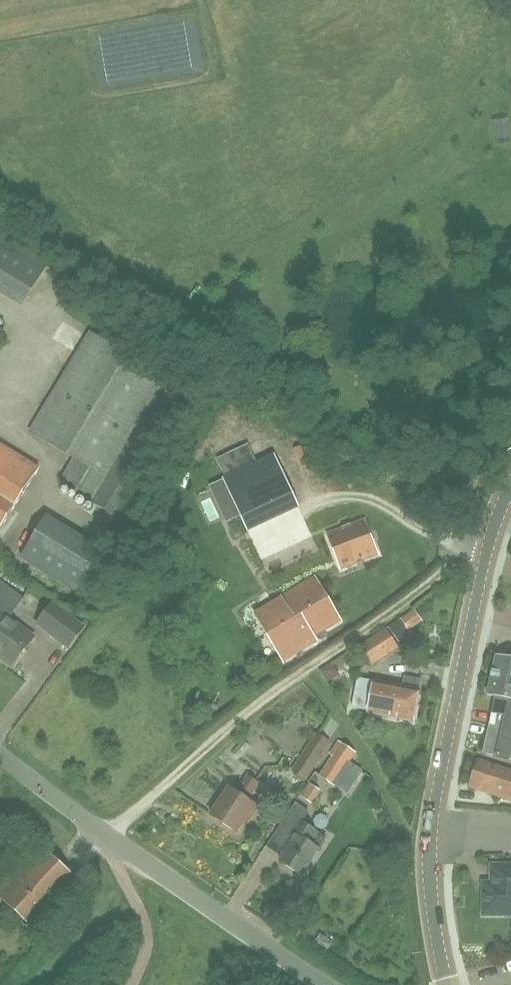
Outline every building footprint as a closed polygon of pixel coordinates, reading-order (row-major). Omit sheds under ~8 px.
[(14,302),(40,258),(0,234),(0,294),(14,302)] [(60,483),(120,519),(190,402),(162,385),(166,378),(89,333),(30,432),(74,459),(60,483)] [(38,470),(0,446),(0,530),(38,470)] [(223,478),(244,523),(295,499),(274,455),(223,478)] [(327,535),(341,569),(378,554),(364,520),(327,535)] [(25,531),(12,553),(71,587),(82,567),(72,561),(80,546),(54,531),(47,543),(25,531)] [(340,620),(319,585),(315,578),(255,613),(284,662),(317,642),(314,636),(340,620)] [(7,617),(9,618),(23,599),(10,589),(0,602),(0,626),(7,617)] [(53,604),(38,624),(68,648),(83,628),(53,604)] [(414,609),(400,619),(407,628),(421,619),(414,609)] [(0,626),(0,657),(12,666),(34,637),(9,618),(7,617),(0,626)] [(399,649),(386,629),(360,646),(372,665),(399,649)] [(510,699),(510,659),(496,656),(487,695),(496,696),(510,699)] [(419,690),(402,686),(374,681),(358,678),(352,707),(368,711),(368,713),(413,722),(419,690)] [(496,696),(490,724),(510,729),(510,699),(496,696)] [(490,724),(487,739),(483,753),(510,759),(510,729),(490,724)] [(331,743),(319,735),(316,732),(291,771),(306,781),(331,743)] [(319,776),(334,787),(356,753),(338,741),(329,754),(332,756),(319,776)] [(478,760),(469,787),(510,801),(510,771),(478,760)] [(211,816),(236,833),(244,821),(248,823),(259,807),(248,800),(259,783),(248,776),(237,793),(229,788),(211,816)] [(326,838),(319,834),(302,823),(309,813),(295,804),(276,833),(288,841),(280,852),(285,855),(280,862),(301,876),(326,838)] [(0,821),(0,842),(10,829),(0,821)] [(34,929),(78,880),(42,848),(0,895),(0,898),(34,929)] [(492,866),(492,884),(484,884),(484,900),(484,901),(484,903),(484,905),(484,914),(494,914),(497,915),(499,915),(501,914),(510,914),(510,866),(492,866)]
